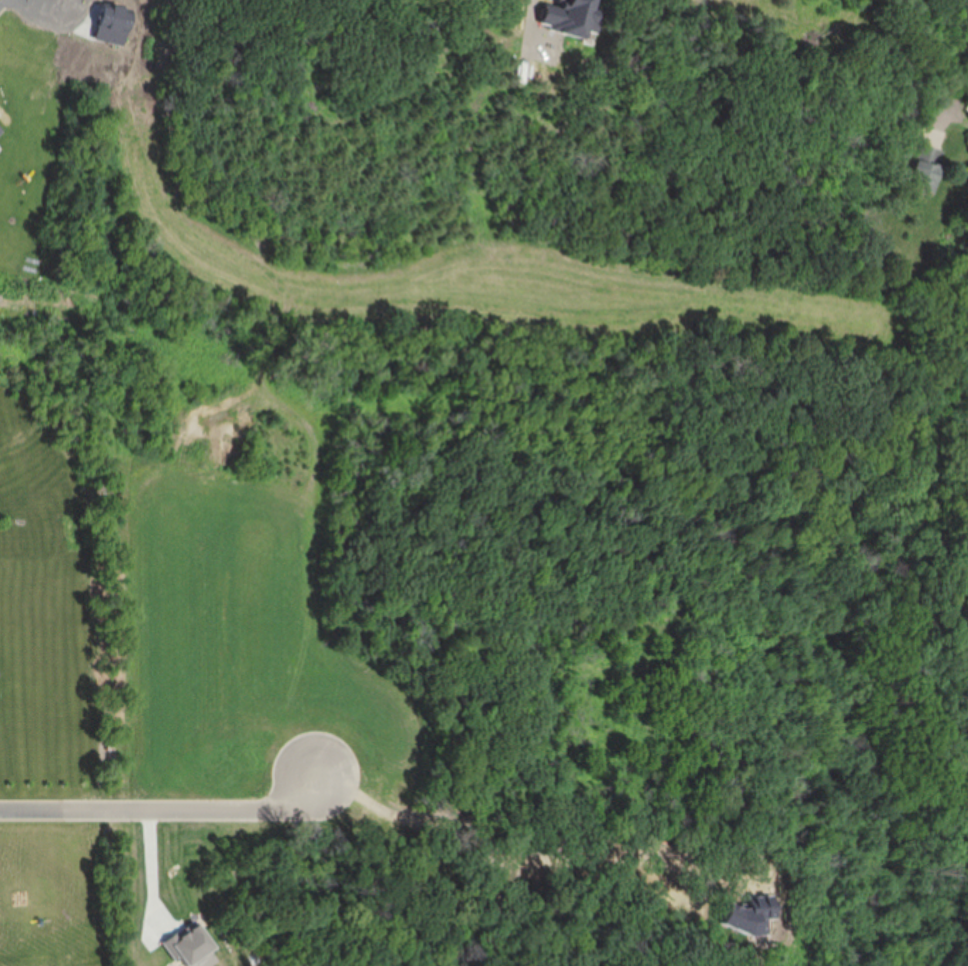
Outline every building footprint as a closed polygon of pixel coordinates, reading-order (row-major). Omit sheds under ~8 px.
[(929,195),(942,170),(921,159),(908,184),(929,195)]
